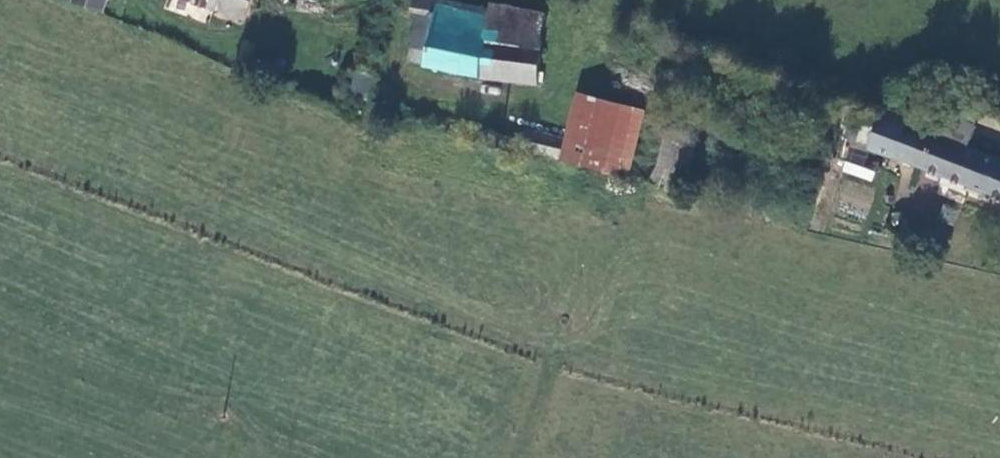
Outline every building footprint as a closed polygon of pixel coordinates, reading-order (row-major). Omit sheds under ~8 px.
[(97,18),(105,0),(77,0),(73,8),(97,18)] [(253,0),(179,0),(245,23),(253,0)] [(416,0),(414,0),(412,15),(417,16),(436,19),(427,66),(426,71),(478,79),(537,86),(538,83),(542,84),(543,79),(538,79),(546,18),(494,7),(492,15),(416,0)] [(436,19),(417,16),(408,62),(427,66),(436,19)] [(365,103),(371,80),(355,77),(350,99),(357,101),(365,103)] [(565,166),(606,176),(622,106),(580,97),(569,143),(565,166)] [(606,176),(614,178),(630,181),(646,112),(622,106),(606,176)] [(870,152),(999,198),(999,164),(968,153),(975,131),(913,110),(908,124),(883,115),(870,152)] [(529,134),(523,156),(565,166),(569,143),(529,134)] [(844,161),(841,172),(872,181),(875,169),(844,161)] [(905,216),(902,214),(900,214),(897,214),(894,216),(893,218),(892,221),(893,224),(895,226),(897,228),(900,228),(903,228),(905,226),(907,224),(907,221),(907,218),(905,216)]
